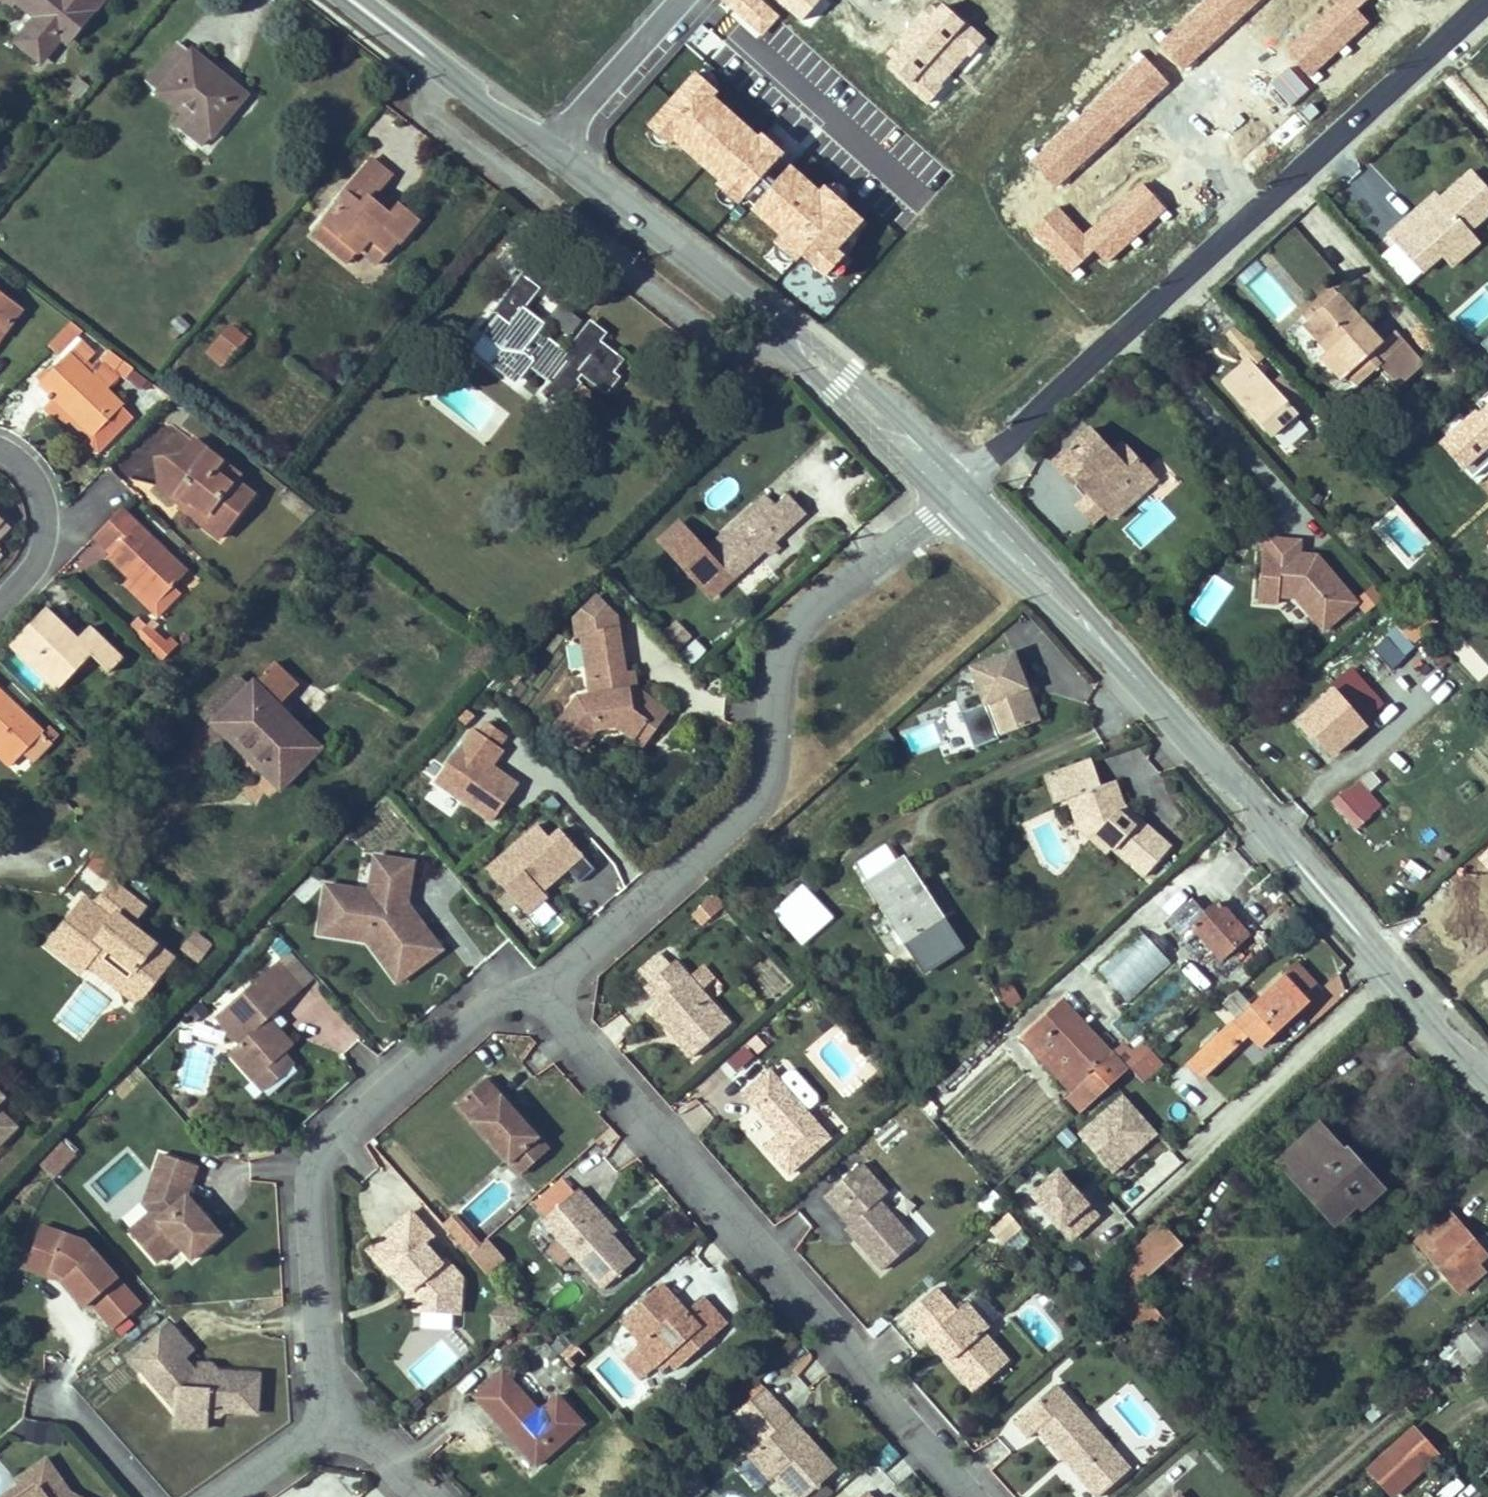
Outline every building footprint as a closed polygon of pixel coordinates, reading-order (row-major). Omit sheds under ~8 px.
[(103,0),(18,0),(39,17),(18,41),(42,60),(61,36),(70,41),(103,0)] [(245,95),(192,52),(191,54),(180,45),(147,83),(202,128),(212,136),(245,95)] [(349,196),(325,225),(358,253),(360,250),(369,239),(386,252),(395,241),(399,243),(417,220),(400,206),(396,210),(391,216),(372,200),(378,193),(391,177),(370,161),(344,192),(349,196)] [(1470,170),(1439,198),(1413,221),(1408,216),(1388,234),(1421,272),(1442,254),(1468,230),(1487,212),(1487,191),(1470,170)] [(378,193),(372,200),(391,216),(396,210),(378,193)] [(1413,221),(1439,198),(1434,193),(1408,216),(1413,221)] [(358,253),(325,225),(316,235),(349,263),(358,253)] [(1442,254),(1452,265),(1478,242),(1468,230),(1442,254)] [(360,250),(377,263),(386,252),(369,239),(360,250)] [(523,276),(535,260),(513,243),(496,265),(511,277),(516,271),(523,276)] [(1435,282),(1448,267),(1438,258),(1425,272),(1435,282)] [(559,280),(535,260),(523,276),(548,295),(559,280)] [(563,352),(539,332),(543,325),(523,310),(536,294),(518,281),(492,313),(498,317),(484,335),(502,350),(494,361),(518,381),(532,363),(545,373),(563,352)] [(23,309),(0,292),(0,339),(23,309)] [(1381,342),(1338,294),(1306,322),(1330,348),(1322,356),(1351,389),(1378,365),(1397,386),(1422,364),(1393,332),(1381,342)] [(581,320),(561,304),(549,319),(569,335),(581,320)] [(1272,387),(1253,366),(1265,356),(1236,323),(1220,338),(1244,364),(1222,383),(1270,438),(1296,414),(1272,387)] [(230,358),(246,338),(231,326),(215,346),(230,358)] [(576,381),(581,374),(603,390),(615,375),(610,371),(620,357),(600,342),(603,337),(589,326),(567,354),(563,352),(545,373),(554,380),(546,390),(564,404),(581,384),(576,381)] [(122,406),(69,354),(48,375),(59,385),(50,394),(93,436),(122,406)] [(50,394),(59,385),(48,375),(39,384),(50,394)] [(1307,404),(1283,377),(1272,387),(1296,414),(1307,404)] [(1088,430),(1053,463),(1067,480),(1071,476),(1089,495),(1076,506),(1093,525),(1106,513),(1112,520),(1155,480),(1121,443),(1110,453),(1088,430)] [(237,514),(252,494),(233,479),(230,482),(214,470),(220,462),(192,441),(181,454),(162,458),(165,485),(189,503),(191,500),(207,512),(201,520),(199,522),(219,537),(237,514)] [(207,512),(191,500),(189,503),(165,485),(162,458),(156,459),(159,487),(201,520),(207,512)] [(236,474),(220,462),(214,470),(230,482),(233,479),(236,474)] [(778,543),(808,514),(787,493),(776,504),(764,492),(713,538),(725,569),(735,581),(750,566),(767,552),(773,558),(782,549),(778,543)] [(186,572),(122,510),(95,538),(112,554),(108,557),(156,603),(186,572)] [(10,528),(0,518),(0,539),(10,528)] [(725,569),(680,519),(656,540),(711,602),(735,581),(725,569)] [(1276,594),(1293,595),(1321,628),(1355,599),(1314,552),(1306,552),(1306,556),(1295,555),(1295,538),(1264,537),(1264,550),(1258,550),(1257,586),(1276,587),(1276,594)] [(1276,594),(1276,587),(1257,586),(1257,601),(1276,602),(1276,594)] [(1364,611),(1382,600),(1373,586),(1355,597),(1364,611)] [(574,637),(580,638),(589,693),(577,695),(550,730),(585,749),(598,731),(616,726),(630,738),(647,720),(658,728),(671,709),(638,685),(631,685),(629,671),(620,625),(620,616),(597,594),(573,615),(574,637)] [(1394,668),(1436,620),(1417,603),(1375,651),(1394,668)] [(71,665),(85,651),(92,657),(109,673),(122,659),(90,628),(77,642),(45,612),(40,618),(12,646),(28,661),(46,679),(51,674),(64,685),(77,671),(71,665)] [(140,614),(126,628),(161,660),(174,646),(140,614)] [(667,639),(686,646),(692,631),(673,623),(667,639)] [(691,663),(706,652),(696,639),(681,649),(691,663)] [(77,671),(92,657),(85,651),(71,665),(77,671)] [(1031,724),(1018,691),(1026,688),(1012,651),(969,668),(996,737),(996,738),(1009,732),(1031,725),(1031,724)] [(274,666),(254,686),(277,708),(296,688),(274,666)] [(636,670),(629,671),(631,685),(638,685),(636,670)] [(64,685),(51,674),(46,679),(47,680),(58,691),(64,685)] [(238,679),(207,711),(218,723),(250,691),(238,679)] [(277,708),(254,686),(250,691),(218,723),(216,725),(259,768),(265,762),(285,783),(319,750),(277,708)] [(1039,721),(1026,688),(1018,691),(1031,724),(1039,721)] [(0,691),(0,746),(15,761),(22,754),(41,735),(43,733),(0,691)] [(1333,691),(1297,722),(1327,758),(1363,726),(1333,691)] [(953,717),(904,730),(910,751),(959,738),(953,717)] [(484,718),(477,728),(502,746),(509,736),(484,718)] [(658,728),(647,720),(630,738),(644,748),(658,728)] [(494,765),(505,748),(502,746),(477,728),(471,724),(430,782),(488,823),(518,782),(494,765)] [(33,763),(52,744),(41,735),(22,754),(33,763)] [(0,746),(0,755),(12,766),(15,761),(0,746)] [(1125,797),(1119,780),(1104,785),(1094,757),(1058,770),(1068,798),(1082,794),(1092,825),(1098,830),(1091,837),(1105,853),(1112,847),(1143,879),(1162,860),(1172,850),(1161,839),(1142,820),(1139,823),(1137,824),(1124,809),(1120,806),(1117,800),(1125,797)] [(285,783),(265,762),(259,768),(280,789),(285,783)] [(1068,798),(1058,770),(1046,774),(1056,802),(1057,801),(1058,802),(1068,798)] [(1360,780),(1348,791),(1368,812),(1380,801),(1360,780)] [(1331,801),(1357,830),(1372,817),(1368,812),(1348,791),(1346,788),(1331,801)] [(1092,825),(1082,794),(1070,798),(1080,827),(1087,834),(1091,837),(1098,830),(1092,825)] [(1142,820),(1128,807),(1125,797),(1117,800),(1120,806),(1124,809),(1137,824),(1139,823),(1142,820)] [(580,853),(557,826),(547,835),(537,823),(484,869),(503,891),(497,896),(527,932),(554,909),(537,889),(580,853)] [(921,885),(904,859),(896,864),(886,846),(857,864),(857,866),(875,894),(905,940),(913,934),(934,921),(914,889),(921,885)] [(410,905),(415,859),(373,851),(367,888),(323,882),(317,937),(363,941),(396,987),(445,950),(410,905)] [(131,926),(144,908),(113,885),(94,911),(97,914),(90,923),(77,913),(49,949),(83,974),(88,968),(103,948),(110,953),(103,962),(146,996),(173,960),(131,926)] [(942,917),(921,885),(914,889),(934,921),(942,917)] [(803,945),(832,918),(804,886),(775,913),(803,945)] [(699,911),(707,920),(728,901),(719,892),(699,911)] [(1247,937),(1218,905),(1206,916),(1192,901),(1167,921),(1194,951),(1205,942),(1222,960),(1247,937)] [(90,923),(97,914),(94,911),(83,904),(77,913),(90,923)] [(1130,1004),(1172,962),(1139,929),(1097,971),(1130,1004)] [(199,963),(209,949),(195,939),(185,953),(199,963)] [(146,996),(103,962),(110,953),(103,948),(88,968),(138,1006),(146,996)] [(669,955),(640,981),(654,996),(645,1003),(689,1051),(726,1017),(669,955)] [(1297,965),(1284,976),(1304,997),(1316,985),(1297,965)] [(285,1060),(294,1051),(269,1025),(290,1005),(274,987),(286,976),(277,967),(216,1024),(240,1050),(230,1060),(255,1087),(285,1060)] [(274,987),(290,1005),(302,994),(286,976),(274,987)] [(1262,1047),(1309,1003),(1284,976),(1252,1006),(1190,1065),(1202,1078),(1249,1034),(1262,1047)] [(1012,981),(998,990),(1010,1010),(1024,1002),(1012,981)] [(1110,1058),(1061,1003),(1028,1032),(1078,1086),(1068,1095),(1063,1100),(1078,1117),(1125,1074),(1133,1067),(1147,1054),(1140,1046),(1129,1056),(1122,1048),(1110,1058)] [(1019,1040),(1068,1095),(1078,1086),(1028,1032),(1019,1040)] [(739,1075),(755,1054),(740,1043),(725,1064),(739,1075)] [(1133,1067),(1125,1074),(1137,1089),(1160,1070),(1147,1054),(1133,1067)] [(255,1087),(265,1098),(295,1071),(285,1060),(255,1087)] [(1177,1068),(1166,1083),(1186,1098),(1197,1083),(1177,1068)] [(833,1137),(773,1070),(746,1094),(782,1134),(768,1146),(792,1173),(833,1137)] [(455,1109),(510,1167),(539,1139),(484,1081),(455,1109)] [(1159,1133),(1121,1093),(1077,1134),(1115,1174),(1159,1133)] [(20,1125),(0,1106),(0,1146),(20,1125)] [(1388,1190),(1348,1148),(1345,1149),(1321,1120),(1276,1158),(1333,1227),(1354,1210),(1365,1212),(1388,1190)] [(37,1163),(51,1179),(81,1154),(67,1138),(37,1163)] [(539,1139),(510,1167),(520,1178),(550,1151),(539,1139)] [(130,1234),(157,1265),(178,1248),(192,1263),(221,1238),(187,1199),(196,1171),(160,1158),(150,1187),(165,1203),(151,1215),(130,1234)] [(859,1238),(886,1268),(918,1240),(882,1200),(890,1193),(864,1163),(828,1195),(853,1224),(863,1234),(859,1238)] [(1100,1215),(1057,1169),(1028,1195),(1071,1242),(1100,1215)] [(143,1207),(151,1215),(165,1203),(150,1187),(143,1207)] [(575,1257),(606,1290),(636,1262),(612,1236),(592,1215),(597,1211),(578,1191),(544,1224),(561,1242),(564,1246),(575,1257)] [(617,1232),(597,1211),(592,1215),(612,1236),(617,1232)] [(437,1237),(414,1213),(372,1251),(393,1276),(398,1272),(410,1286),(415,1281),(420,1287),(410,1296),(410,1303),(418,1312),(464,1314),(466,1278),(450,1261),(446,1264),(428,1245),(437,1237)] [(1022,1229),(1010,1215),(991,1231),(1003,1245),(1022,1229)] [(1486,1256),(1451,1215),(1420,1242),(1462,1291),(1463,1291),(1484,1272),(1477,1264),(1486,1256)] [(456,1218),(447,1226),(474,1256),(483,1247),(456,1218)] [(863,1234),(853,1224),(850,1227),(859,1238),(863,1234)] [(1137,1288),(1181,1247),(1163,1226),(1132,1254),(1098,1285),(1119,1309),(1147,1341),(1166,1324),(1150,1304),(1137,1288)] [(41,1233),(30,1267),(52,1274),(67,1282),(63,1285),(86,1312),(92,1307),(115,1334),(141,1311),(86,1246),(41,1233)] [(564,1246),(561,1242),(549,1253),(563,1269),(575,1257),(564,1246)] [(52,1274),(30,1267),(28,1275),(50,1282),(63,1285),(67,1282),(52,1274)] [(703,1332),(713,1342),(729,1327),(705,1300),(689,1315),(663,1287),(623,1323),(644,1345),(639,1350),(659,1371),(670,1361),(680,1372),(695,1358),(685,1347),(703,1332)] [(938,1287),(908,1313),(930,1337),(934,1333),(956,1357),(951,1361),(977,1390),(1012,1360),(986,1331),(991,1327),(968,1301),(958,1310),(938,1287)] [(528,1317),(512,1299),(495,1315),(510,1333),(528,1317)] [(177,1395),(174,1432),(207,1435),(211,1415),(260,1414),(262,1370),(220,1369),(196,1368),(187,1356),(197,1347),(172,1319),(130,1358),(148,1381),(166,1382),(177,1395)] [(1477,1324),(1453,1345),(1479,1373),(1487,1365),(1487,1337),(1477,1324)] [(461,1332),(445,1338),(453,1358),(468,1352),(461,1332)] [(695,1358),(713,1342),(703,1332),(685,1347),(695,1358)] [(934,1333),(930,1337),(951,1361),(956,1357),(934,1333)] [(576,1343),(562,1356),(574,1369),(588,1356),(576,1343)] [(204,1356),(197,1347),(187,1356),(196,1368),(198,1361),(205,1361),(204,1356)] [(542,1412),(505,1371),(477,1397),(539,1466),(586,1424),(561,1395),(542,1412)] [(148,1381),(175,1413),(177,1395),(166,1382),(148,1381)] [(1117,1449),(1058,1385),(1018,1422),(1032,1438),(1042,1430),(1102,1496),(1126,1475),(1109,1457),(1117,1449)] [(737,1415),(749,1428),(777,1403),(765,1390),(737,1415)] [(777,1403),(749,1428),(764,1443),(749,1456),(772,1480),(776,1477),(794,1496),(808,1496),(837,1470),(812,1442),(808,1447),(787,1423),(792,1420),(777,1403)] [(812,1442),(792,1420),(787,1423),(808,1447),(812,1442)] [(1411,1425),(1363,1470),(1389,1496),(1396,1496),(1440,1455),(1411,1425)] [(1133,1468),(1117,1449),(1109,1457),(1126,1475),(1133,1468)] [(49,1462),(19,1483),(22,1488),(10,1496),(74,1496),(72,1496),(49,1462)] [(1464,1489),(1458,1478),(1434,1490),(1438,1496),(1449,1496),(1464,1489)]
